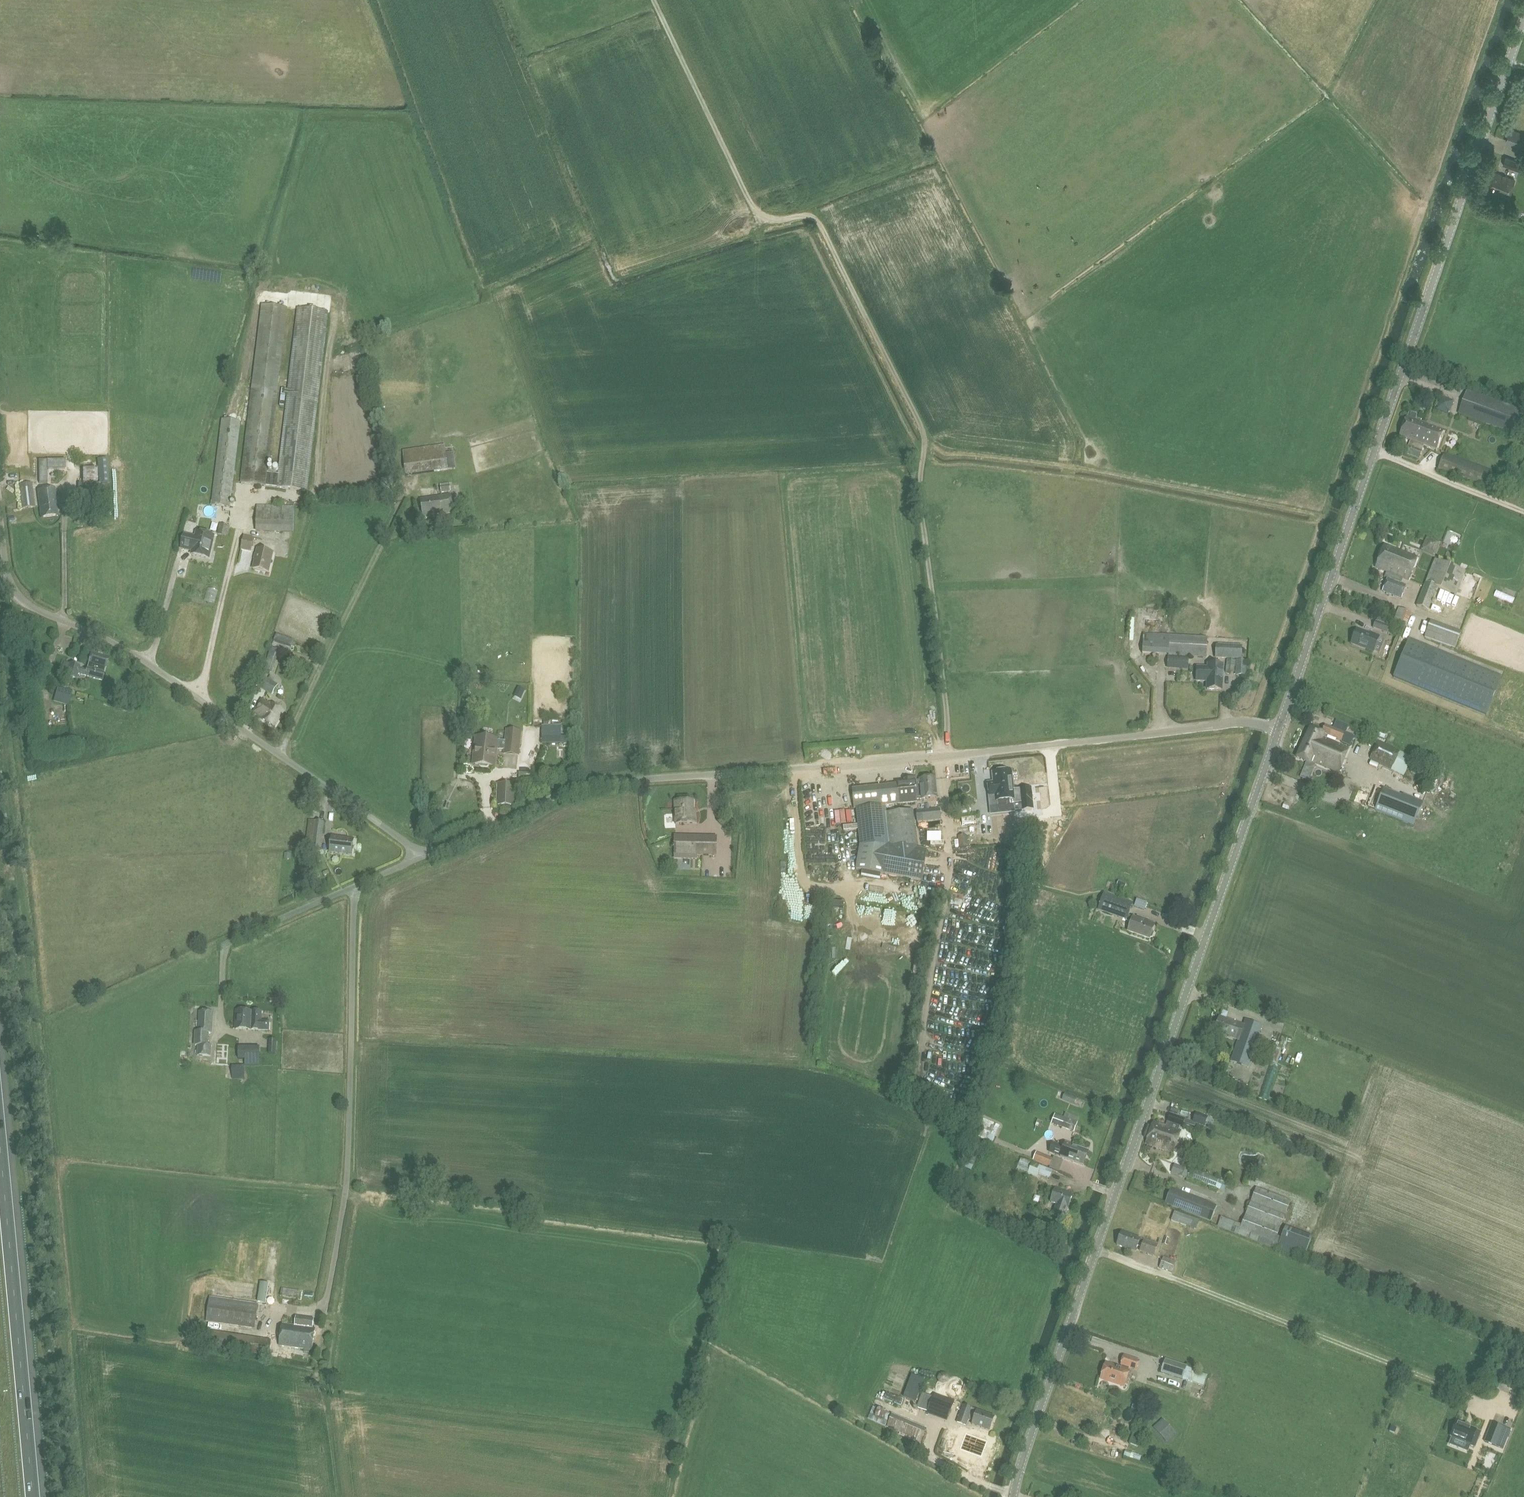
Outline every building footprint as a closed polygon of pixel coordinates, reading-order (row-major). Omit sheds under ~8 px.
[(1518,145),(1522,134),(1510,129),(1506,140),(1518,145)] [(1503,165),(1517,170),(1520,163),(1505,157),(1503,165)] [(1508,198),(1515,180),(1492,171),(1485,190),(1508,198)] [(287,308),(261,305),(240,483),(266,487),(287,308)] [(299,305),(296,360),(308,360),(307,375),(314,375),(313,386),(325,386),(330,307),(299,305)] [(1514,434),(1522,412),(1466,391),(1458,413),(1514,434)] [(1452,403),(1442,399),(1438,409),(1448,413),(1452,403)] [(1404,453),(1419,459),(1424,445),(1436,449),(1443,431),(1415,421),(1417,414),(1409,411),(1406,417),(1400,436),(1410,440),(1404,453)] [(222,419),(211,505),(230,508),(241,422),(222,419)] [(448,470),(445,445),(402,450),(405,476),(448,470)] [(1438,469),(1483,486),(1489,470),(1444,453),(1438,469)] [(38,460),(38,483),(46,483),(46,469),(64,468),(64,460),(38,460)] [(110,494),(109,483),(110,483),(109,468),(99,469),(100,484),(83,485),(84,495),(74,496),(75,504),(86,503),(85,496),(110,494)] [(31,483),(19,485),(22,509),(34,507),(31,483)] [(58,515),(54,488),(37,490),(41,517),(58,515)] [(452,513),(450,495),(440,496),(440,497),(420,500),(422,516),(442,513),(442,514),(452,513)] [(294,533),(294,506),(257,505),(256,532),(294,533)] [(219,524),(217,534),(227,536),(230,526),(219,524)] [(184,535),(183,540),(181,548),(183,549),(192,551),(191,554),(209,559),(214,536),(196,532),(195,537),(184,535)] [(244,535),(241,550),(251,552),(255,538),(244,535)] [(1385,545),(1376,567),(1408,580),(1417,557),(1385,545)] [(268,572),(273,553),(258,549),(253,569),(268,572)] [(1428,611),(1437,588),(1456,595),(1466,571),(1434,559),(1416,606),(1428,611)] [(1476,571),(1475,582),(1485,582),(1485,572),(1476,571)] [(1382,591),(1401,599),(1407,585),(1387,577),(1382,591)] [(1407,626),(1412,612),(1398,607),(1393,620),(1407,626)] [(1387,633),(1389,626),(1375,621),(1373,628),(1387,633)] [(1424,637),(1455,649),(1461,632),(1430,621),(1424,637)] [(1371,634),(1357,629),(1351,643),(1373,652),(1379,636),(1371,633),(1371,634)] [(1169,655),(1206,658),(1207,637),(1143,633),(1142,654),(1169,655)] [(293,640),(276,634),(273,642),(290,648),(293,640)] [(1501,677),(1408,640),(1393,677),(1486,715),(1501,677)] [(1242,646),(1218,645),(1217,658),(1241,659),(1242,646)] [(271,648),(264,670),(272,673),(280,651),(271,648)] [(109,656),(92,651),(89,663),(106,668),(109,656)] [(1188,658),(1168,656),(1167,669),(1188,670),(1188,658)] [(1237,661),(1236,675),(1246,675),(1246,661),(1237,661)] [(1196,681),(1207,681),(1207,689),(1221,690),(1222,673),(1208,672),(1208,668),(1197,667),(1196,681)] [(256,686),(272,695),(278,685),(263,676),(256,686)] [(57,688),(54,700),(67,703),(71,692),(57,688)] [(271,704),(262,719),(275,727),(284,712),(271,704)] [(1339,717),(1336,723),(1347,729),(1350,722),(1339,717)] [(1339,774),(1350,748),(1327,739),(1328,736),(1342,741),(1345,733),(1325,725),(1321,732),(1310,727),(1296,757),(1310,763),(1311,762),(1339,774)] [(561,727),(542,727),(542,743),(561,744),(561,743),(571,743),(571,736),(561,736),(561,734),(561,727)] [(494,750),(496,750),(496,749),(504,750),(504,752),(518,753),(520,733),(506,732),(505,741),(497,740),(498,739),(475,736),(474,748),(478,748),(478,754),(476,754),(475,764),(479,764),(480,766),(487,767),(489,765),(493,766),(494,750)] [(1404,775),(1413,758),(1379,741),(1370,758),(1404,775)] [(1410,772),(1422,778),(1424,773),(1413,767),(1410,772)] [(994,783),(988,783),(989,796),(995,795),(996,807),(1014,805),(1011,771),(993,773),(994,783)] [(838,772),(838,788),(846,788),(846,772),(838,772)] [(935,777),(919,779),(922,799),(938,797),(935,777)] [(856,870),(885,875),(890,846),(917,847),(913,810),(886,813),(885,805),(916,802),(914,783),(852,789),(854,808),(856,808),(860,848),(856,870)] [(498,784),(497,805),(514,806),(515,785),(498,784)] [(1366,786),(1360,799),(1373,804),(1378,791),(1366,786)] [(1031,787),(1013,789),(1015,811),(1033,809),(1032,801),(1033,801),(1032,793),(1031,793),(1031,787)] [(1413,825),(1421,804),(1384,789),(1376,810),(1413,825)] [(694,813),(693,813),(692,801),(674,802),(675,824),(695,823),(694,813)] [(917,822),(941,820),(940,808),(916,810),(917,822)] [(324,821),(308,820),(305,850),(320,852),(324,821)] [(929,828),(929,842),(945,841),(945,828),(929,828)] [(716,856),(717,836),(675,835),(673,859),(696,859),(697,855),(716,856)] [(953,848),(968,846),(967,840),(971,840),(970,835),(952,836),(953,848)] [(353,839),(332,837),(330,852),(351,855),(353,839)] [(916,864),(915,872),(923,872),(923,864),(916,864)] [(952,900),(965,901),(966,891),(953,890),(952,900)] [(1133,917),(1132,917),(1128,916),(1133,902),(1105,893),(1099,910),(1126,919),(1126,920),(1131,922),(1128,931),(1150,938),(1155,924),(1147,922),(1148,920),(1137,916),(1137,918),(1133,917)] [(269,1030),(269,1022),(261,1021),(261,1012),(236,1011),(235,1029),(269,1030)] [(198,1045),(198,1055),(210,1056),(211,1045),(208,1045),(208,1033),(211,1033),(212,1012),(200,1012),(199,1031),(195,1031),(195,1045),(198,1045)] [(1214,1031),(1237,1039),(1238,1040),(1243,1026),(1219,1017),(1214,1031)] [(955,1025),(958,1025),(959,1028),(968,1028),(967,1019),(959,1019),(959,1022),(955,1023),(955,1025)] [(1247,1019),(1231,1061),(1247,1067),(1262,1025),(1247,1019)] [(269,1039),(268,1049),(276,1049),(277,1039),(269,1039)] [(239,1047),(238,1060),(259,1060),(259,1046),(239,1047)] [(1276,1061),(1280,1049),(1271,1046),(1266,1058),(1276,1061)] [(232,1066),(232,1076),(245,1077),(244,1065),(232,1066)] [(1225,1079),(1250,1089),(1253,1080),(1229,1070),(1225,1079)] [(1063,1093),(1060,1100),(1074,1106),(1077,1098),(1063,1093)] [(1051,1124),(1059,1127),(1074,1132),(1080,1116),(1065,1111),(1063,1117),(1055,1114),(1051,1124)] [(1205,1126),(1208,1117),(1195,1112),(1192,1122),(1205,1126)] [(1166,1125),(1154,1121),(1146,1144),(1172,1153),(1181,1130),(1179,1129),(1180,1126),(1182,1126),(1185,1119),(1170,1114),(1166,1125)] [(1000,1126),(979,1117),(972,1134),(992,1144),(1000,1126)] [(1070,1149),(1053,1143),(1050,1151),(1056,1153),(1056,1155),(1066,1158),(1066,1159),(1083,1165),(1088,1151),(1071,1145),(1070,1149)] [(1049,1167),(1053,1158),(1036,1151),(1033,1160),(1049,1167)] [(1024,1153),(1019,1166),(1028,1169),(1032,1156),(1024,1153)] [(1049,1178),(1052,1170),(1032,1162),(1028,1174),(1037,1177),(1038,1174),(1049,1178)] [(1190,1170),(1174,1164),(1171,1173),(1178,1176),(1186,1179),(1190,1170)] [(1228,1183),(1191,1169),(1187,1178),(1224,1192),(1228,1183)] [(1164,1204),(1209,1221),(1215,1205),(1171,1187),(1164,1204)] [(1280,1251),(1281,1249),(1304,1258),(1311,1236),(1285,1227),(1281,1238),(1277,1236),(1291,1200),(1256,1187),(1241,1224),(1221,1217),(1217,1227),(1280,1251)] [(1068,1208),(1072,1195),(1055,1189),(1050,1202),(1056,1204),(1052,1215),(1063,1219),(1067,1208),(1068,1208)] [(1174,1211),(1170,1220),(1196,1230),(1200,1220),(1174,1211)] [(1121,1232),(1117,1245),(1135,1252),(1140,1238),(1121,1232)] [(1139,1251),(1154,1257),(1158,1244),(1143,1239),(1139,1251)] [(1176,1261),(1163,1257),(1159,1268),(1171,1273),(1176,1261)] [(281,1288),(280,1297),(298,1299),(299,1290),(281,1288)] [(255,1329),(258,1304),(209,1297),(206,1322),(255,1329)] [(304,1349),(304,1351),(309,1352),(309,1350),(312,1350),(315,1329),(312,1328),(313,1319),(296,1316),(294,1326),(282,1324),(279,1346),(304,1349)] [(269,1356),(271,1340),(212,1332),(210,1348),(269,1356)] [(1120,1365),(1136,1371),(1140,1360),(1123,1355),(1120,1365)] [(1187,1366),(1165,1359),(1161,1373),(1183,1380),(1187,1366)] [(1101,1378),(1123,1386),(1128,1371),(1106,1363),(1101,1378)] [(1204,1383),(1210,1371),(1202,1367),(1196,1379),(1204,1383)] [(910,1380),(903,1398),(915,1402),(922,1384),(924,1379),(912,1375),(910,1380)] [(933,1395),(927,1412),(947,1419),(953,1403),(933,1395)] [(873,1405),(867,1419),(900,1433),(899,1435),(920,1443),(926,1428),(890,1414),(890,1412),(873,1405)] [(963,1405),(956,1422),(966,1426),(969,1420),(973,1421),(972,1424),(989,1431),(994,1417),(977,1410),(973,1409),(973,1408),(963,1405)] [(1450,1437),(1471,1445),(1477,1429),(1465,1424),(1466,1420),(1457,1417),(1450,1437)] [(1176,1434),(1163,1419),(1153,1428),(1167,1443),(1176,1434)] [(1492,1422),(1484,1442),(1503,1449),(1511,1430),(1492,1422)]
